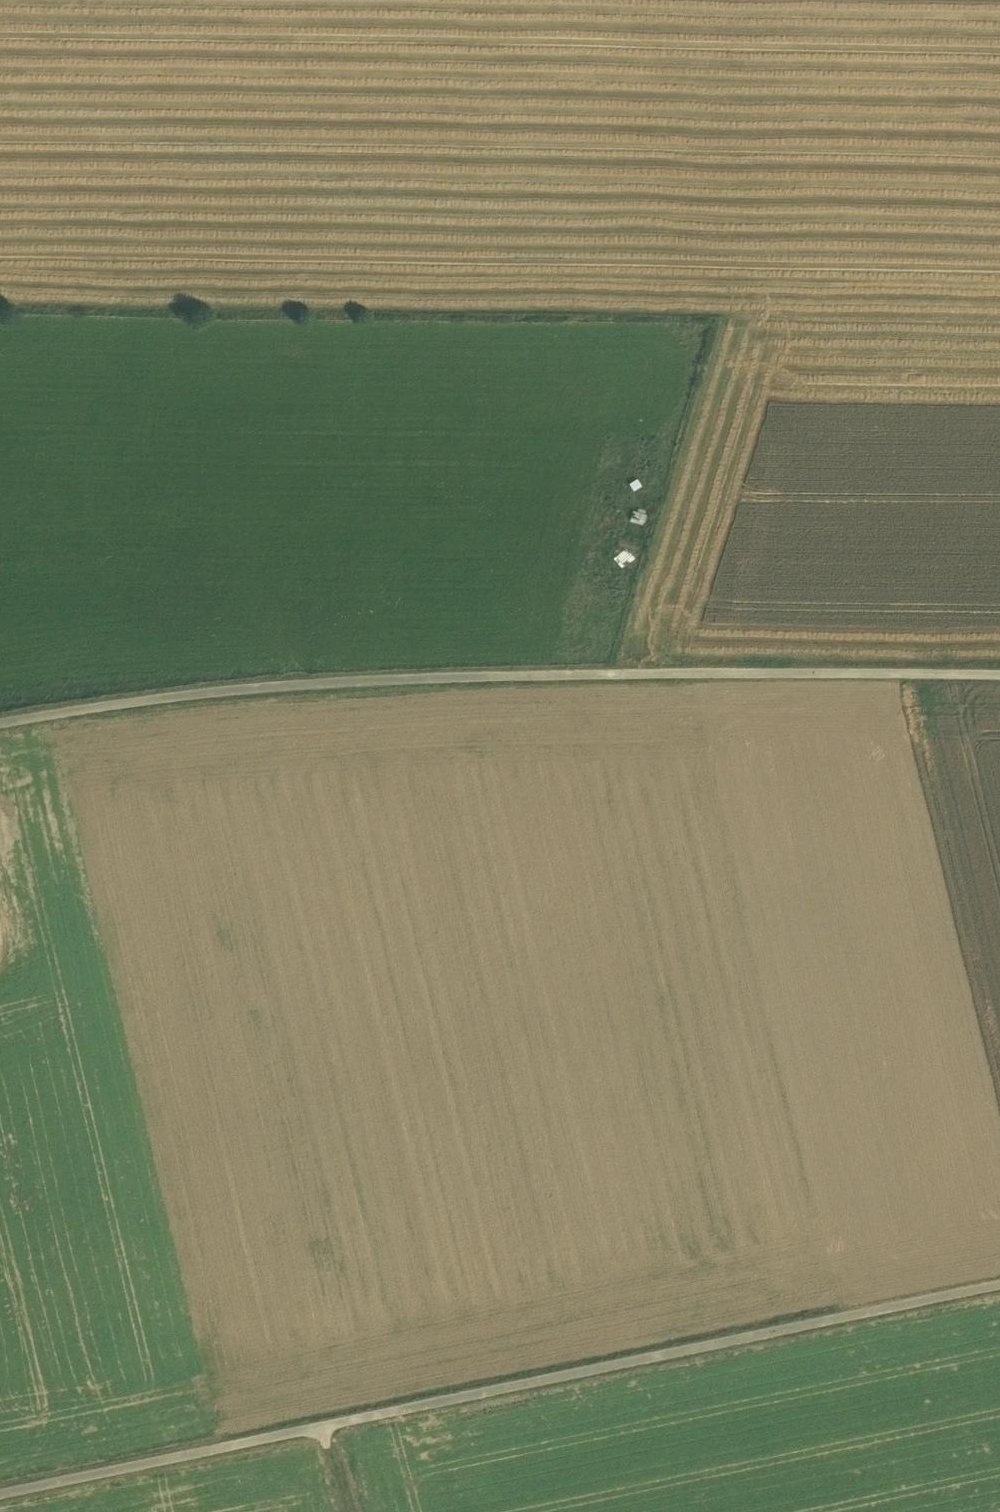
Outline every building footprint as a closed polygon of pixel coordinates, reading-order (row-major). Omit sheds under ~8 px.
[(614,545),(609,558),(630,566),(635,553),(614,545)]
